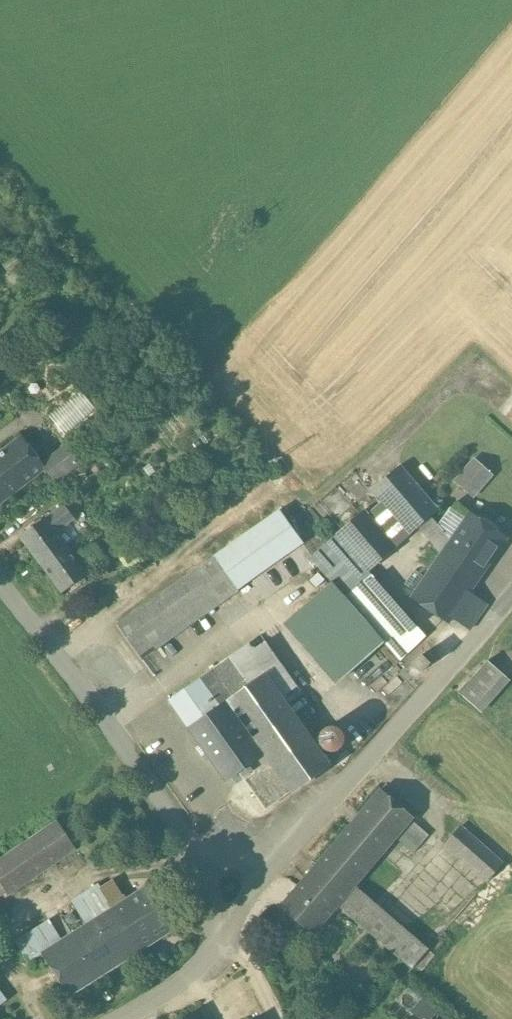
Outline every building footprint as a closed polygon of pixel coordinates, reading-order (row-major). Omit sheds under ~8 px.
[(78,390),(47,415),(61,432),(92,406),(78,390)] [(0,453),(0,505),(1,506),(42,471),(45,469),(42,465),(19,437),(0,453)] [(67,444),(42,465),(45,469),(42,471),(55,486),(84,465),(67,444)] [(492,474),(475,459),(456,482),(472,496),(492,474)] [(439,510),(400,465),(372,489),(411,534),(418,528),(442,554),(449,544),(451,540),(430,517),(439,510)] [(78,490),(69,479),(59,486),(68,497),(78,490)] [(65,504),(21,536),(42,565),(68,546),(58,531),(76,518),(65,504)] [(404,535),(379,506),(369,515),(394,544),(404,535)] [(369,515),(365,510),(337,534),(337,535),(369,572),(397,548),(394,544),(369,515)] [(280,511),(215,559),(238,591),(304,545),(280,511)] [(507,538),(470,512),(451,540),(449,544),(486,570),(507,538)] [(369,572),(337,535),(311,557),(401,660),(425,638),(369,572)] [(486,570),(449,544),(442,554),(412,597),(449,623),(453,618),(470,593),(486,570)] [(76,556),(68,546),(42,565),(63,593),(107,561),(97,546),(88,553),(85,550),(76,556)] [(215,559),(198,571),(216,596),(221,603),(238,591),(215,559)] [(198,571),(119,628),(143,662),(155,653),(149,645),(216,596),(198,571)] [(385,643),(332,582),(296,612),(349,674),(385,643)] [(487,605),(470,593),(453,618),(470,630),(487,605)] [(246,648),(213,670),(233,699),(266,676),(246,648)] [(432,666),(423,656),(417,660),(413,664),(423,675),(427,671),(432,666)] [(489,661),(459,693),(480,712),(509,679),(489,661)] [(213,670),(170,700),(191,730),(233,699),(213,670)] [(329,768),(266,676),(233,699),(191,730),(226,781),(239,772),(252,791),(277,773),(292,794),(329,768)] [(340,731),(333,729),(325,731),(321,738),(321,745),(326,751),(333,754),(340,751),(345,745),(344,737),(340,731)] [(384,789),(308,876),(342,905),(359,886),(402,835),(409,827),(415,820),(417,818),(384,789)] [(431,834),(415,820),(409,827),(425,841),(431,834)] [(0,864),(0,885),(6,894),(8,897),(76,851),(58,825),(0,864)] [(425,841),(409,827),(402,835),(418,849),(425,841)] [(504,864),(462,827),(446,844),(488,881),(504,864)] [(342,905),(308,876),(282,907),(316,936),(342,905)] [(157,880),(124,901),(112,882),(102,889),(113,908),(115,907),(143,951),(185,925),(157,880)] [(99,884),(72,901),(87,925),(113,908),(102,889),(99,884)] [(434,947),(359,886),(342,905),(415,967),(434,947)] [(62,940),(43,953),(70,996),(143,951),(115,907),(113,908),(87,925),(62,940)] [(50,920),(16,941),(29,963),(43,953),(62,940),(50,920)]
